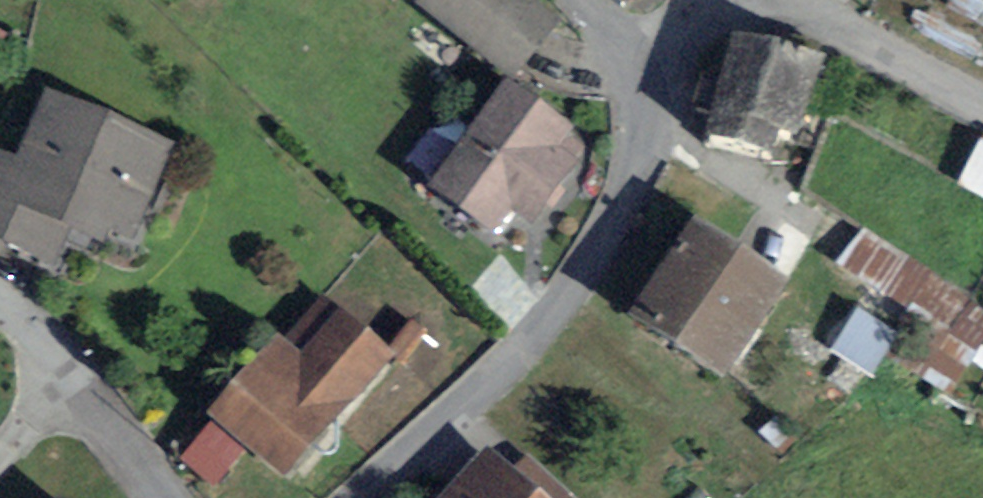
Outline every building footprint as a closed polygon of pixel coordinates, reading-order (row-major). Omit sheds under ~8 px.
[(531,0),(445,0),(436,10),(522,80),(565,27),(531,0)] [(829,72),(752,52),(727,145),(781,160),(788,134),(810,140),(829,72)] [(581,139),(519,93),(443,194),(505,240),(528,210),(541,219),(573,177),(560,167),(581,139)] [(62,266),(78,226),(139,250),(177,156),(58,109),(30,179),(0,167),(0,242),(62,266)] [(968,176),(982,183),(982,146),(968,176)] [(794,288),(708,235),(651,328),(738,380),(794,288)] [(979,354),(982,357),(982,294),(928,256),(905,288),(942,314),(922,342),(965,373),(979,354)] [(864,300),(838,342),(881,368),(907,326),(864,300)] [(314,366),(295,349),(232,421),(299,479),(399,364),(351,323),(314,366)] [(500,463),(467,497),(538,497),(500,463)]
